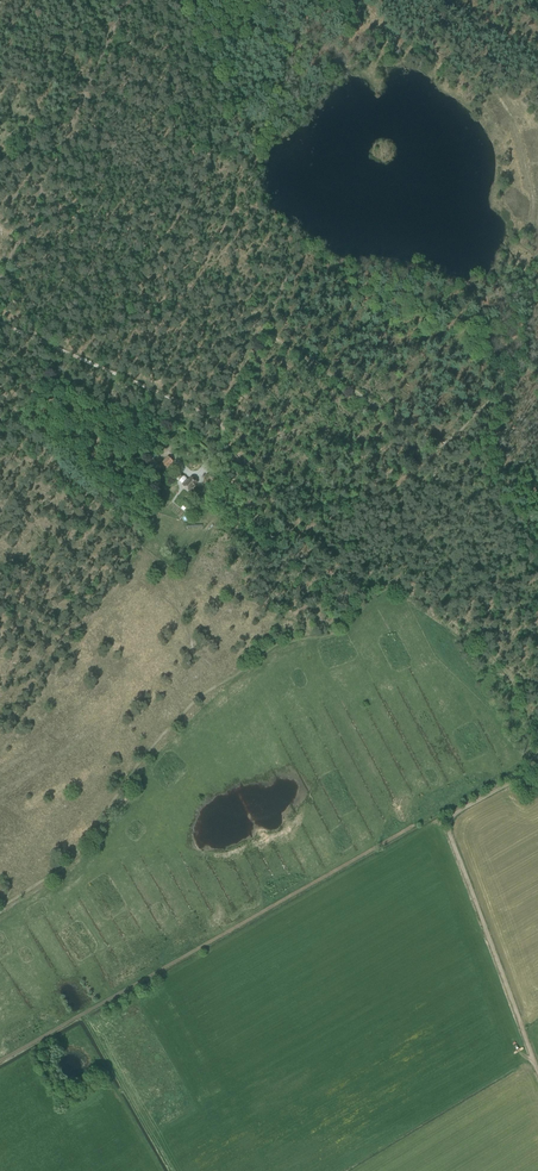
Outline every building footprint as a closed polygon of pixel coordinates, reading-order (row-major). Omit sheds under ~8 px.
[(161,464),(157,468),(160,471),(162,469),(164,471),(167,469),(170,466),(174,462),(168,456),(164,460),(161,464)] [(154,469),(152,467),(151,468),(149,466),(150,465),(148,463),(140,471),(146,477),(154,469)] [(197,482),(191,477),(188,481),(187,479),(180,473),(176,478),(179,480),(181,478),(185,481),(182,484),(189,490),(197,482)]
